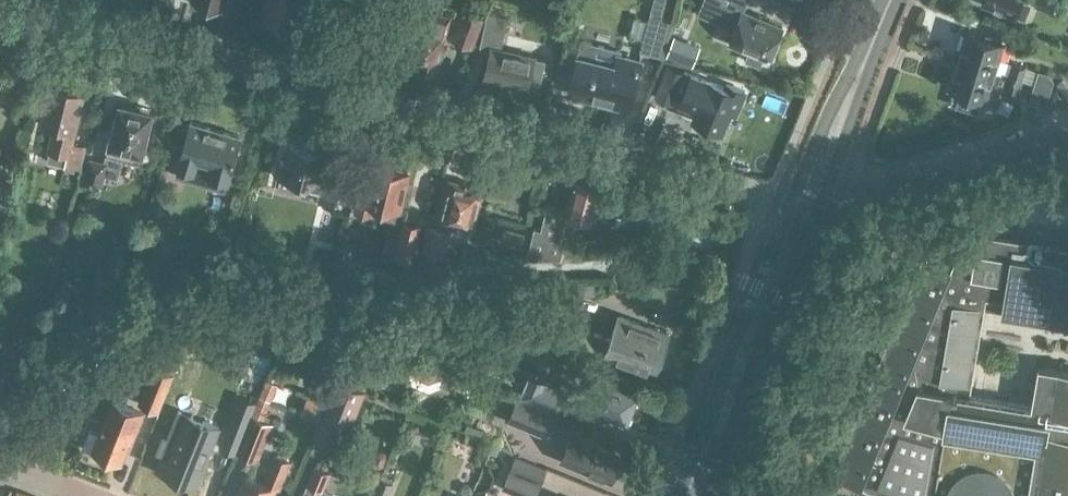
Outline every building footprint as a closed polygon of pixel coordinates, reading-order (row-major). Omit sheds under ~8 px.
[(266,15),(273,17),(276,20),(287,23),(291,21),(299,23),(300,18),(303,19),(307,0),(269,0),(266,15)] [(704,1),(729,11),(724,23),(735,27),(730,41),(749,48),(745,59),(761,65),(765,55),(767,56),(769,50),(773,51),(783,26),(745,11),(749,0),(704,0),(704,1)] [(984,1),(1000,8),(999,10),(1014,16),(1021,0),(985,0),(984,1)] [(1027,1),(1027,2),(1054,13),(1059,0),(1024,0),(1027,1)] [(410,52),(410,55),(419,57),(418,61),(421,62),(425,66),(428,67),(434,65),(437,66),(449,16),(420,9),(419,9),(419,11),(410,52)] [(485,18),(465,10),(464,10),(453,39),(474,47),(485,18)] [(509,17),(492,13),(488,12),(480,46),(491,49),(486,76),(511,82),(512,79),(529,83),(530,80),(541,83),(547,58),(535,56),(502,49),(509,17)] [(674,20),(653,14),(651,13),(643,39),(667,46),(674,20)] [(967,32),(959,59),(995,70),(1003,43),(1001,43),(1003,37),(987,32),(985,38),(967,32)] [(579,55),(570,91),(630,106),(641,60),(619,54),(620,48),(583,39),(579,55)] [(995,70),(959,59),(951,87),(961,90),(957,104),(978,111),(983,97),(986,98),(990,84),(1005,89),(1009,74),(995,70)] [(1013,60),(1009,74),(1024,79),(1028,67),(1029,65),(1013,60)] [(670,65),(659,91),(674,97),(676,91),(684,95),(682,101),(699,108),(695,118),(709,124),(708,127),(719,132),(720,129),(722,130),(730,110),(733,103),(739,105),(745,90),(727,83),(726,87),(711,80),(710,81),(670,65)] [(1040,69),(1036,82),(1030,100),(1047,106),(1055,79),(1050,72),(1040,69)] [(1024,79),(1009,74),(1005,89),(1019,93),(1024,79)] [(51,87),(42,125),(53,127),(47,151),(67,156),(64,169),(74,171),(75,168),(79,169),(85,145),(73,142),(76,133),(85,95),(51,87)] [(151,111),(120,104),(118,114),(116,114),(107,155),(140,162),(151,111)] [(164,158),(163,161),(178,166),(228,181),(241,136),(192,121),(191,124),(187,123),(176,120),(164,158)] [(275,173),(275,175),(302,182),(300,186),(318,192),(316,200),(338,206),(343,184),(346,176),(325,171),(326,167),(321,165),(324,152),(321,151),(322,149),(292,142),(292,144),(289,143),(285,159),(279,157),(275,173)] [(102,189),(109,161),(90,157),(83,184),(102,189)] [(358,197),(355,211),(373,216),(396,222),(399,213),(396,212),(397,209),(399,209),(400,205),(403,206),(410,176),(408,175),(409,171),(376,162),(375,166),(373,166),(365,198),(358,197)] [(576,179),(568,211),(547,206),(542,228),(535,227),(528,257),(539,258),(564,257),(572,223),(574,223),(577,214),(595,219),(596,216),(610,219),(615,200),(600,197),(603,185),(576,179)] [(451,181),(439,226),(428,223),(421,250),(445,257),(454,221),(472,225),(481,189),(451,181)] [(315,200),(312,212),(338,218),(341,207),(315,200)] [(422,224),(404,219),(395,254),(414,259),(422,224)] [(526,232),(505,226),(501,242),(521,248),(526,232)] [(833,474),(861,485),(857,495),(1067,495),(1067,370),(1040,365),(1033,406),(970,395),(986,297),(1005,300),(1003,312),(1067,323),(1067,249),(967,232),(951,270),(923,258),(833,474)] [(227,246),(220,274),(232,277),(238,248),(227,246)] [(137,276),(140,265),(132,262),(129,273),(137,276)] [(582,294),(595,294),(595,283),(582,283),(582,294)] [(495,317),(509,324),(514,315),(499,308),(495,317)] [(594,331),(588,347),(606,353),(655,371),(669,332),(620,314),(611,337),(594,331)] [(550,315),(543,334),(577,346),(583,327),(550,315)] [(583,327),(577,346),(587,350),(588,346),(594,331),(583,327)] [(175,372),(186,344),(177,341),(161,351),(158,359),(169,363),(167,369),(175,372)] [(440,370),(422,363),(418,371),(421,379),(430,382),(437,379),(440,370)] [(139,401),(161,410),(175,373),(154,364),(139,401)] [(641,386),(590,365),(575,401),(626,422),(641,386)] [(19,373),(16,388),(27,390),(30,375),(19,373)] [(530,376),(521,397),(559,413),(568,391),(530,376)] [(337,379),(323,413),(353,426),(367,391),(337,379)] [(521,397),(518,396),(508,420),(549,437),(555,423),(559,413),(521,397)] [(101,432),(89,427),(82,445),(94,450),(121,460),(130,438),(133,440),(144,413),(127,406),(113,401),(107,417),(101,432)] [(163,435),(157,451),(165,454),(158,470),(196,485),(220,426),(179,410),(168,437),(163,435)] [(250,418),(235,412),(222,445),(238,451),(243,439),(251,418),(250,418)] [(243,439),(238,451),(237,453),(259,461),(274,422),(252,414),(251,418),(243,439)] [(468,423),(465,429),(481,436),(484,429),(468,423)] [(575,425),(568,443),(562,457),(612,478),(625,445),(575,425)] [(375,465),(380,467),(386,464),(389,457),(386,452),(381,450),(376,452),(373,460),(375,465)] [(264,481),(247,475),(238,495),(271,495),(275,486),(281,489),(293,460),(275,453),(264,481)] [(548,468),(516,454),(502,488),(523,495),(537,495),(548,468)] [(322,495),(332,471),(315,464),(306,489),(303,495),(324,495),(322,495)] [(386,468),(382,477),(390,480),(393,472),(386,468)] [(382,477),(381,477),(373,495),(389,495),(394,482),(390,480),(382,477)]
